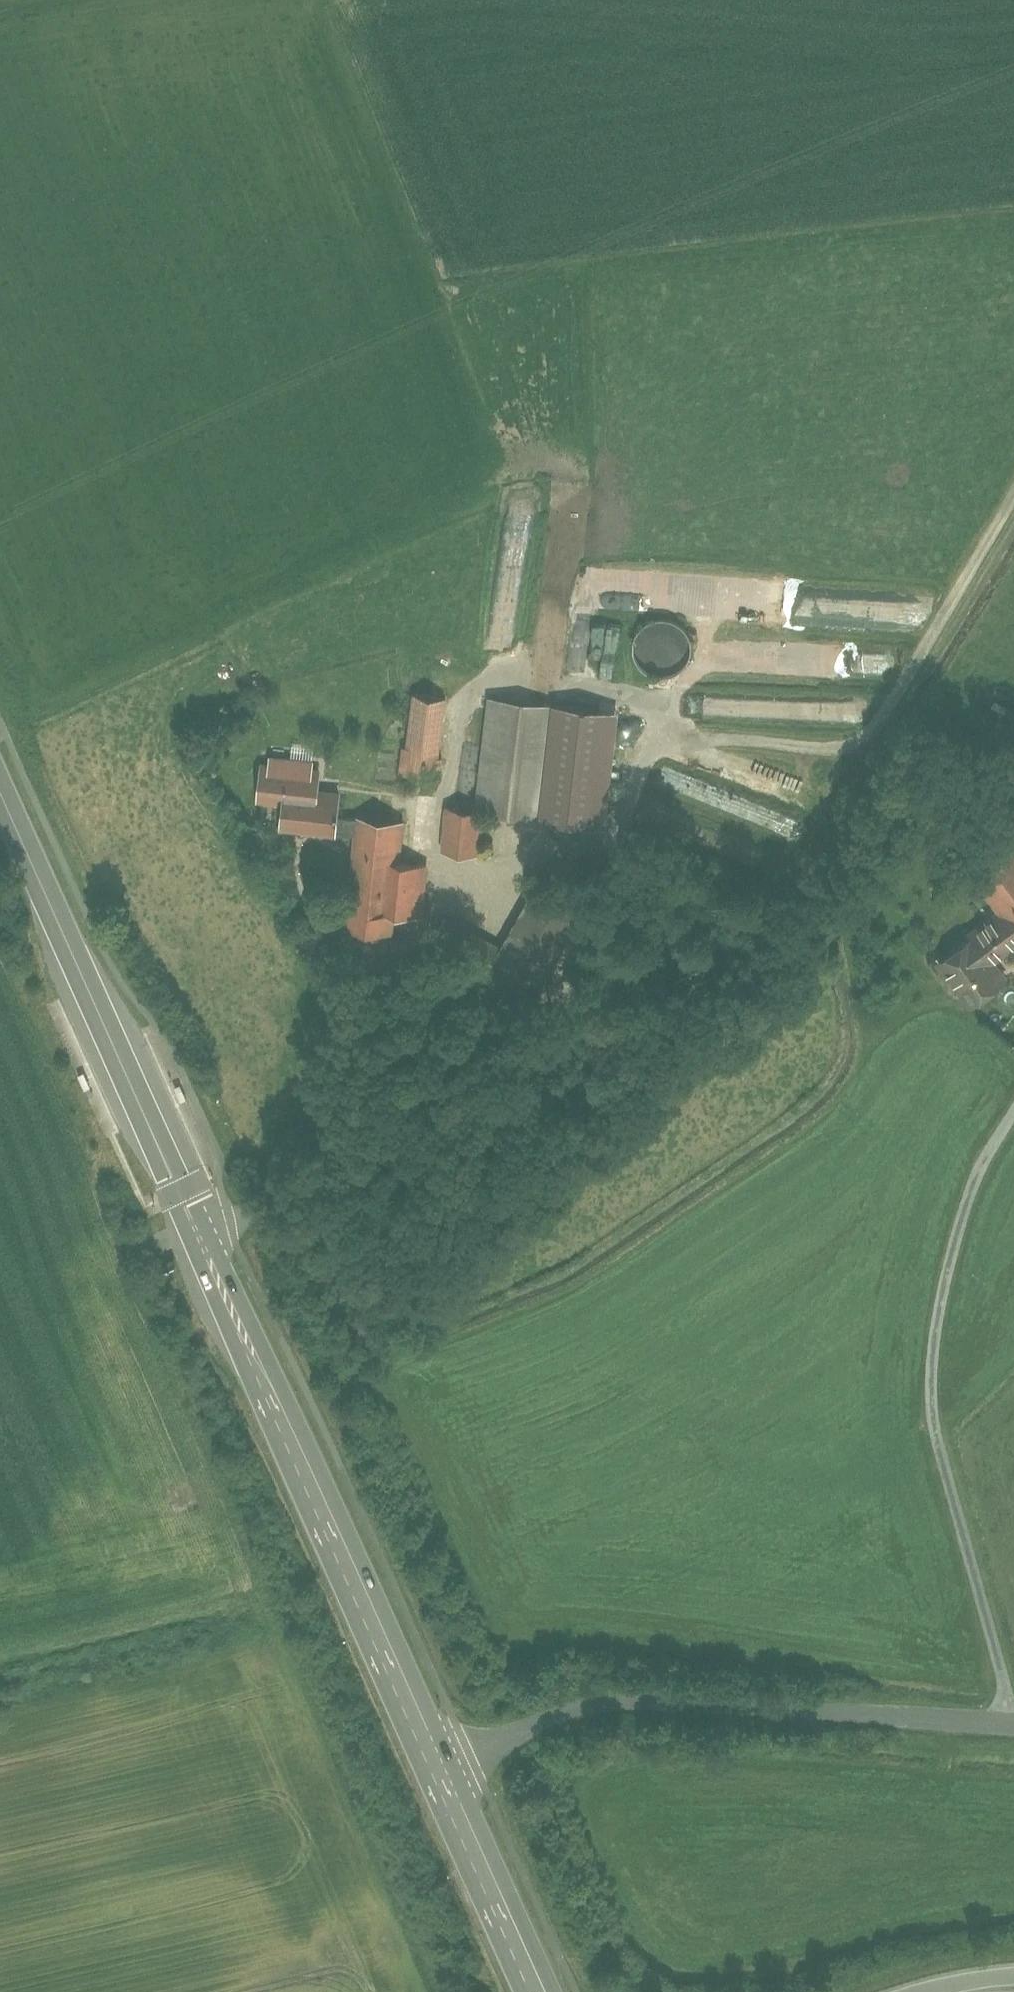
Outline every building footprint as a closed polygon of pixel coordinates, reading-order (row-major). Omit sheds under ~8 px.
[(651,626),(645,640),(638,659),(675,673),(687,640),(651,626)] [(447,694),(417,691),(409,770),(439,773),(447,694)] [(486,809),(544,814),(555,701),(490,695),(479,808),(486,809)] [(620,707),(555,701),(544,814),(609,821),(620,707)] [(285,802),(282,826),(339,833),(344,787),(323,785),(325,767),(316,766),(317,757),(274,752),(273,759),(263,758),(259,799),(285,802)] [(449,805),(445,849),(482,853),(486,809),(479,808),(449,805)] [(406,818),(359,813),(348,923),(394,928),(396,910),(401,859),(406,818)] [(978,870),(1005,908),(1013,920),(1013,844),(978,870)] [(401,859),(396,910),(425,913),(430,862),(401,859)] [(1005,908),(937,956),(971,1002),(1010,974),(998,957),(1013,946),(1013,920),(1005,908)]
